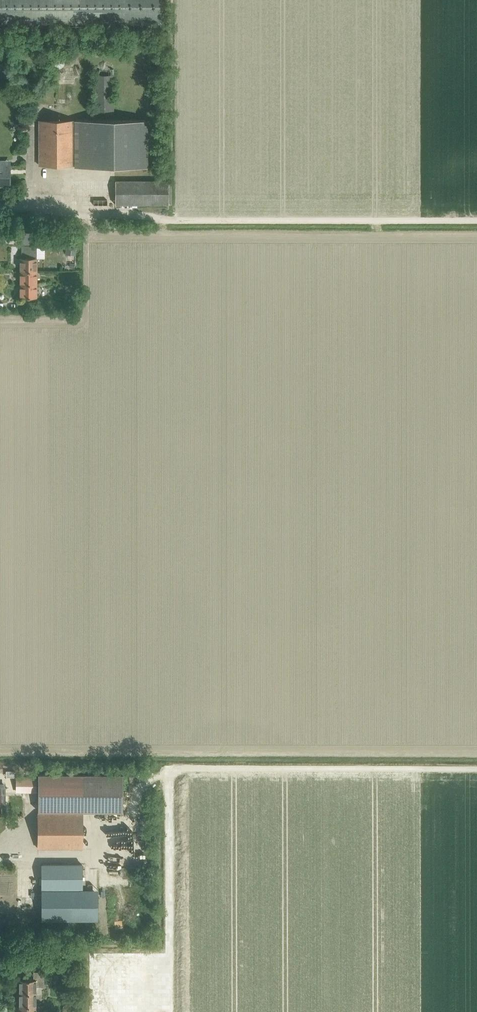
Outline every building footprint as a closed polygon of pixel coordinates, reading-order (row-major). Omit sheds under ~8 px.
[(126,24),(126,25),(161,25),(161,0),(0,0),(0,24),(126,24)] [(93,111),(113,111),(113,69),(93,69),(93,111)] [(145,121),(38,121),(38,165),(70,165),(145,165),(145,121)] [(0,165),(0,184),(2,184),(2,181),(7,181),(7,174),(9,174),(9,165),(13,165),(0,165)] [(168,205),(168,181),(114,182),(114,205),(168,205)] [(76,244),(66,244),(65,254),(76,255),(76,244)] [(36,271),(36,258),(36,245),(21,245),(21,258),(20,258),(20,271),(36,271)] [(36,284),(36,271),(20,271),(20,284),(36,284)] [(36,297),(36,284),(20,284),(20,297),(36,297)] [(122,775),(37,775),(37,811),(122,811),(122,775)] [(15,792),(36,792),(36,778),(15,778),(15,792)] [(82,849),(82,813),(38,813),(38,849),(82,849)] [(41,888),(82,888),(82,865),(41,865),(41,888)] [(82,888),(41,888),(41,919),(97,919),(97,889),(82,889),(82,888)] [(35,993),(35,987),(44,987),(44,972),(33,972),(33,980),(19,980),(19,993),(35,993)] [(19,1006),(36,1006),(35,993),(19,993),(19,1006)] [(64,1011),(76,1011),(76,995),(69,995),(69,1005),(64,1005),(64,1011)]
